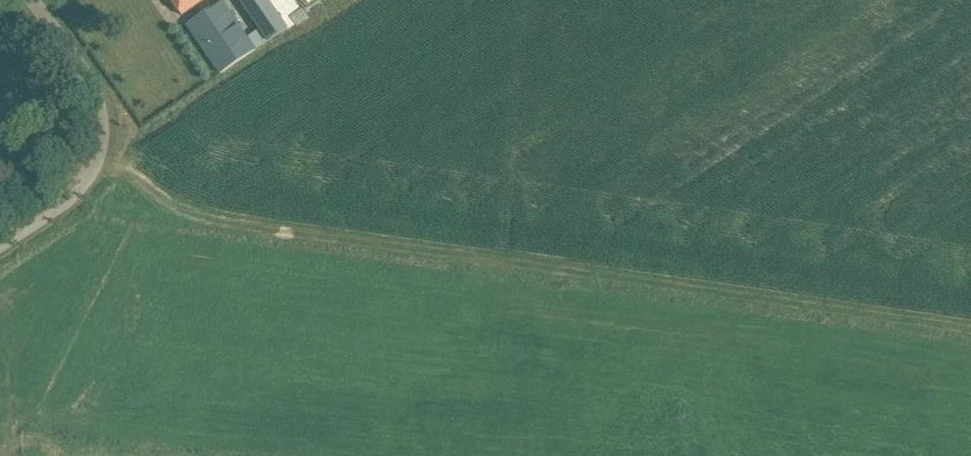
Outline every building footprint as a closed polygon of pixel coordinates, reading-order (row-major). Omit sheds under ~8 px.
[(190,9),(203,0),(172,0),(182,14),(190,9)] [(221,73),(256,49),(222,0),(187,24),(221,73)] [(290,28),(273,0),(242,0),(267,42),(290,28)]
